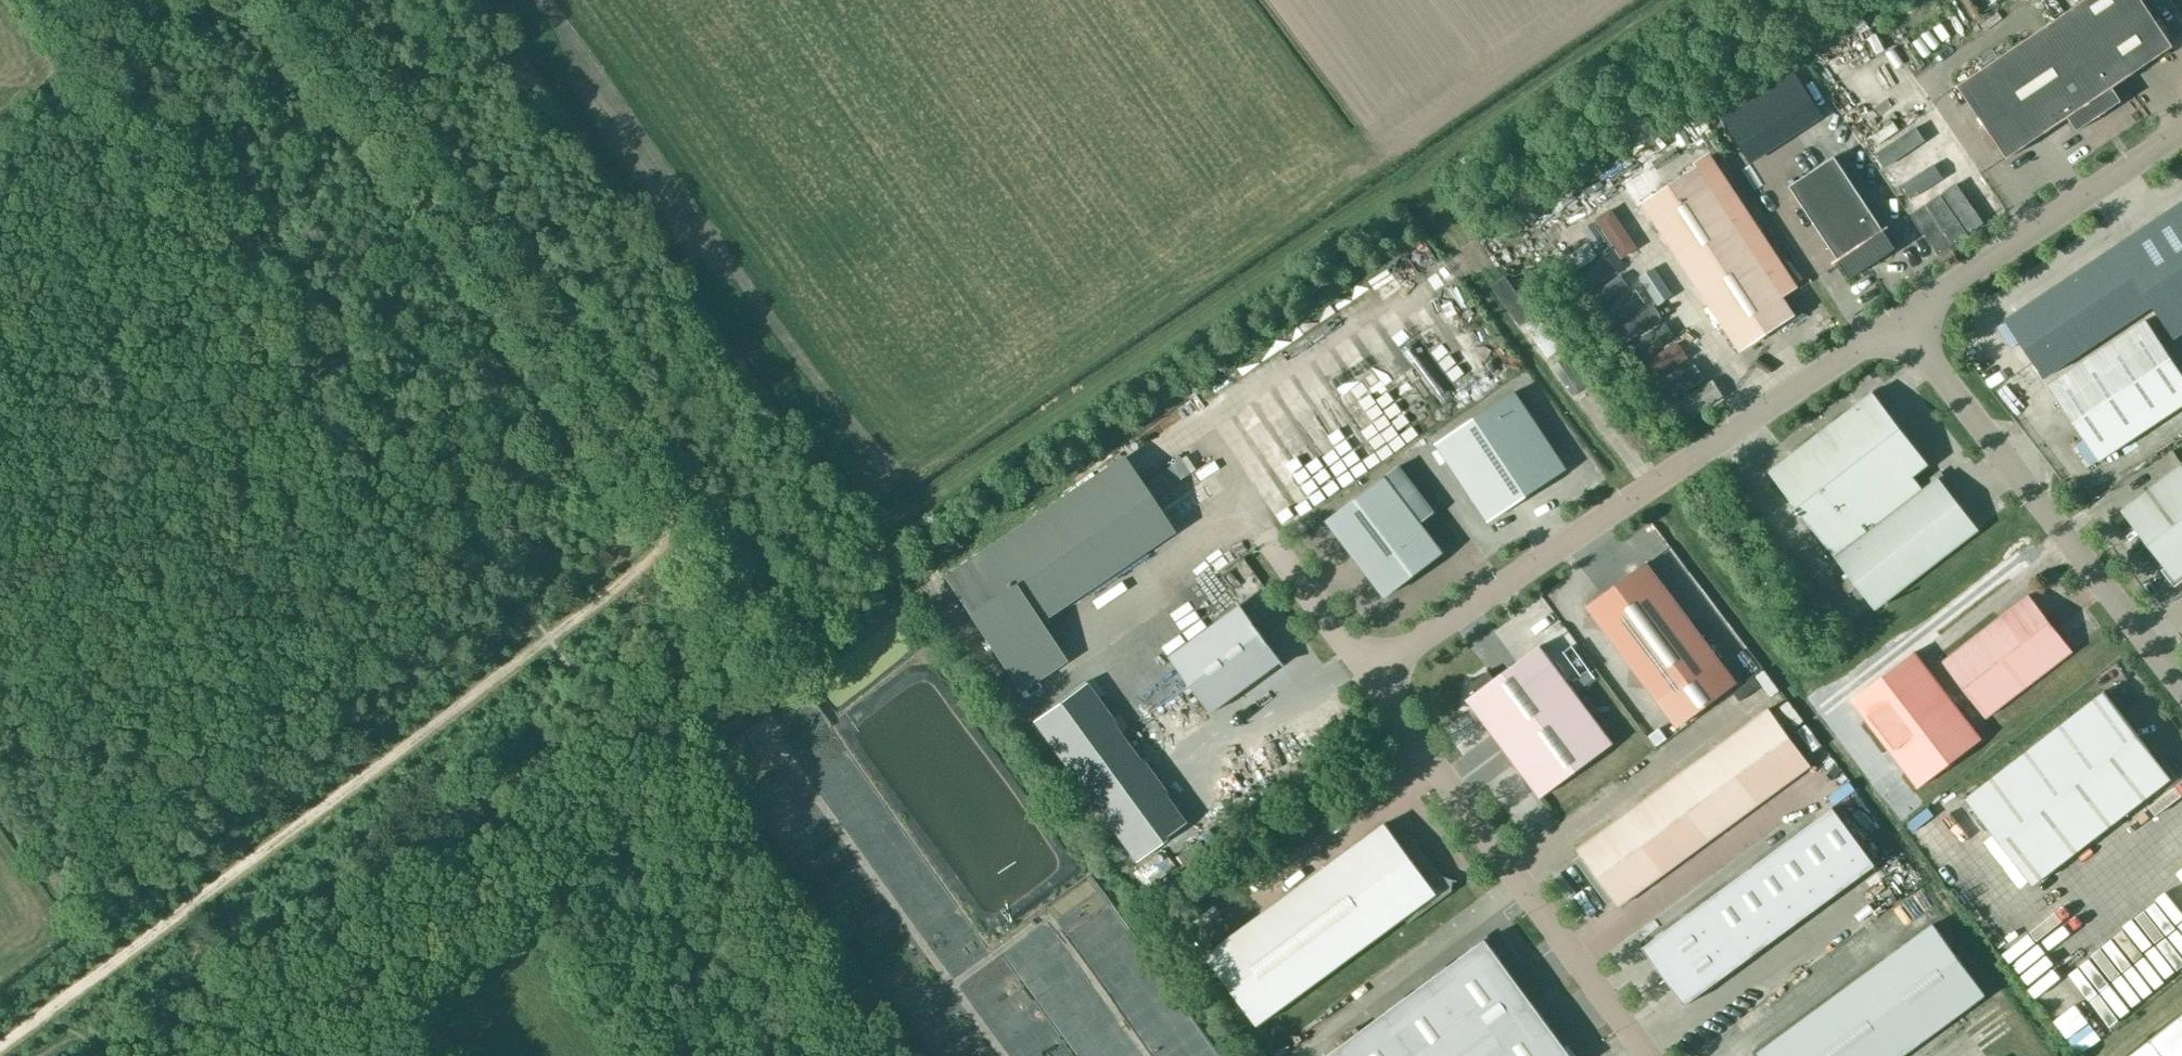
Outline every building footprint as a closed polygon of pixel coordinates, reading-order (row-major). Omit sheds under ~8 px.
[(2041,29),(1958,84),(2007,157),(2044,131),(2046,133),(2051,130),(2049,128),(2067,116),(2077,130),(2121,100),(2112,86),(2172,45),(2142,0),(2084,0),(2041,29)] [(1891,131),(1898,141),(1919,126),(1913,117),(1891,131)] [(1640,200),(1739,350),(1775,326),(1777,329),(1797,316),(1781,292),(1785,290),(1784,289),(1780,292),(1770,276),(1785,267),(1710,154),(1640,200)] [(1895,248),(1835,156),(1789,185),(1850,278),(1895,248)] [(1921,209),(1938,197),(1927,182),(1910,194),(1921,209)] [(2181,333),(2181,201),(2005,319),(2044,377),(2153,305),(2175,338),(2181,333)] [(1607,239),(1594,248),(1607,268),(1621,258),(1607,239)] [(1618,296),(1648,333),(1674,312),(1660,295),(1654,300),(1638,280),(1618,296)] [(2048,384),(2099,460),(2181,405),(2181,373),(2146,319),(2048,384)] [(1667,323),(1648,335),(1662,355),(1680,343),(1667,323)] [(1382,344),(1389,357),(1368,368),(1377,384),(1372,387),(1393,426),(1410,417),(1400,398),(1417,389),(1390,340),(1382,344)] [(1567,468),(1515,390),(1436,443),(1488,521),(1567,468)] [(1875,609),(1979,529),(1939,477),(1923,489),(1913,475),(1928,463),(1872,391),(1768,471),(1875,609)] [(1410,400),(1417,418),(1432,411),(1425,394),(1410,400)] [(1214,454),(1196,463),(1187,446),(1155,463),(1165,482),(1195,466),(1200,475),(1219,465),(1214,454)] [(1123,457),(946,581),(1017,682),(1061,652),(1038,618),(1171,528),(1123,457)] [(2181,575),(2181,463),(2121,510),(2175,580),(2181,575)] [(1420,520),(1433,510),(1399,465),(1327,520),(1385,596),(1443,551),(1420,520)] [(1300,475),(1289,484),(1307,506),(1318,498),(1300,475)] [(1173,497),(1181,509),(1213,490),(1205,477),(1173,497)] [(1726,530),(1737,522),(1727,508),(1716,515),(1726,530)] [(1737,682),(1647,562),(1587,607),(1678,727),(1737,682)] [(2029,594),(1942,661),(1985,717),(2072,650),(2029,594)] [(1282,660),(1241,604),(1171,656),(1212,711),(1282,660)] [(1613,742),(1540,645),(1495,679),(1488,670),(1475,680),(1469,679),(1465,705),(1471,706),(1485,725),(1486,724),(1540,797),(1613,742)] [(1850,698),(1916,786),(1981,737),(1914,649),(1850,698)] [(1188,821),(1085,682),(1033,720),(1136,860),(1188,821)] [(1965,798),(2032,885),(2171,778),(2104,690),(1965,798)] [(1578,859),(1609,901),(1614,898),(1619,906),(1811,765),(1769,708),(1577,849),(1583,856),(1578,859)] [(1808,713),(1799,717),(1812,740),(1821,735),(1808,713)] [(1659,727),(1648,735),(1655,746),(1667,738),(1659,727)] [(1875,864),(1833,807),(1643,947),(1685,1004),(1875,864)] [(1397,839),(1385,822),(1207,957),(1260,1028),(1406,917),(1410,923),(1453,890),(1454,880),(1457,881),(1457,879),(1445,876),(1432,862),(1412,835),(1404,834),(1397,839)] [(1933,923),(1758,1052),(1761,1055),(1900,1055),(1985,994),(1933,923)] [(1488,941),(1331,1055),(1572,1055),(1488,941)] [(2127,1055),(2181,1055),(2181,1014),(2127,1055)]
